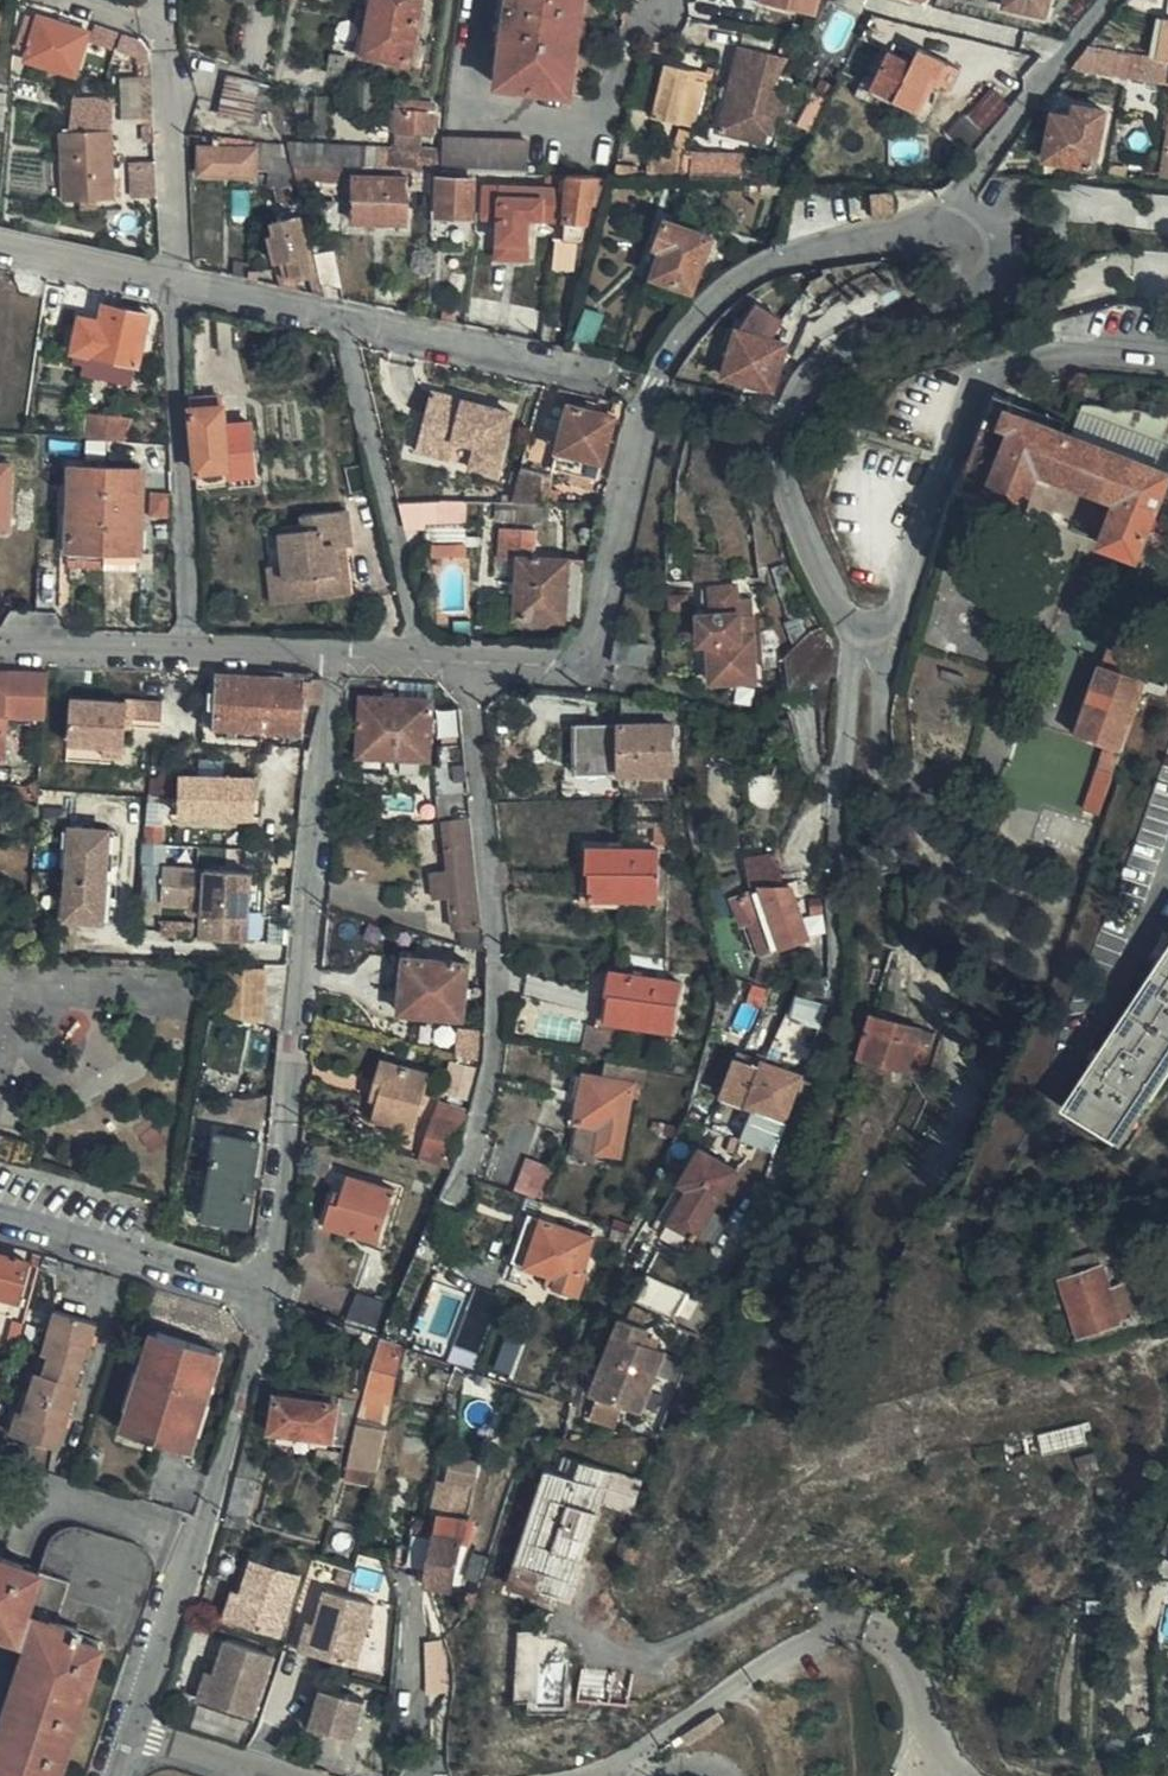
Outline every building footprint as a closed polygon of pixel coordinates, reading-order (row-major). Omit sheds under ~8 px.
[(362,53),(409,62),(421,0),(372,0),(362,53)] [(567,100),(582,0),(508,0),(494,89),(567,100)] [(757,2),(814,18),(818,0),(758,0),(757,2)] [(920,9),(924,0),(890,0),(920,9)] [(1002,9),(1044,18),(1048,0),(1004,0),(1002,9)] [(1162,0),(1138,0),(1146,23),(1167,14),(1162,0)] [(27,15),(23,29),(35,31),(29,46),(25,61),(76,77),(89,32),(39,17),(38,19),(27,15)] [(35,31),(23,29),(18,43),(29,46),(35,31)] [(721,132),(754,138),(760,124),(778,90),(774,89),(793,45),(783,43),(780,53),(739,44),(721,132)] [(890,102),(917,115),(937,75),(887,50),(873,79),(865,76),(854,97),(885,112),(890,102)] [(345,78),(347,59),(330,56),(327,74),(345,78)] [(696,80),(698,73),(665,64),(652,118),(693,128),(696,109),(704,82),(696,80)] [(693,128),(711,77),(698,73),(696,80),(704,82),(696,109),(693,128)] [(222,110),(255,115),(260,80),(227,75),(222,110)] [(760,124),(754,138),(769,141),(774,116),(785,119),(790,92),(778,90),(760,124)] [(966,119),(986,137),(1002,119),(1011,107),(992,90),(966,119)] [(801,127),(814,133),(827,102),(828,100),(815,92),(801,127)] [(434,136),(436,102),(396,100),(393,133),(434,136)] [(1044,161),(1095,171),(1106,114),(1076,108),(1074,119),(1054,115),(1044,161)] [(950,137),(971,155),(986,137),(966,119),(950,137)] [(678,129),(671,153),(683,153),(691,134),(678,129)] [(62,202),(116,200),(113,130),(60,133),(62,202)] [(266,171),(294,174),(292,167),(292,166),(287,142),(213,137),(213,148),(199,148),(198,175),(255,176),(255,170),(266,171)] [(458,173),(479,174),(526,175),(527,141),(442,137),(440,172),(458,173)] [(650,152),(647,179),(656,180),(679,181),(682,155),(683,153),(671,153),(650,152)] [(682,155),(679,181),(733,183),(746,155),(682,155)] [(157,193),(156,159),(132,160),(133,194),(157,193)] [(637,167),(617,165),(614,177),(617,177),(636,178),(637,167)] [(294,174),(296,181),(347,182),(344,168),(339,167),(292,167),(294,174)] [(266,190),(299,193),(296,181),(294,174),(266,171),(266,190)] [(565,220),(569,177),(567,176),(549,176),(549,190),(484,188),(483,217),(565,220)] [(406,224),(406,178),(353,177),(352,223),(406,224)] [(588,207),(594,177),(569,177),(565,220),(564,242),(578,243),(580,243),(588,207)] [(614,180),(614,177),(594,177),(588,207),(606,209),(614,180)] [(472,218),(474,179),(437,178),(436,217),(472,218)] [(761,195),(788,196),(791,186),(761,185),(761,195)] [(870,195),(872,217),(892,216),(890,194),(870,195)] [(307,274),(313,272),(299,216),(268,223),(271,235),(267,236),(273,265),(279,263),(282,281),(290,278),(307,274)] [(652,276),(690,291),(709,239),(666,222),(656,247),(663,250),(652,276)] [(554,242),(552,256),(577,259),(578,243),(564,242),(554,242)] [(317,270),(320,284),(342,289),(334,252),(314,255),(317,270)] [(279,263),(273,265),(279,286),(292,289),(290,278),(282,281),(279,263)] [(312,294),(322,292),(320,284),(317,270),(313,272),(307,274),(312,294)] [(140,365),(142,354),(146,334),(150,314),(105,305),(102,321),(80,317),(73,352),(140,365)] [(775,393),(789,345),(772,341),(784,323),(758,306),(741,332),(738,331),(724,380),(775,393)] [(441,310),(439,322),(453,326),(456,314),(441,310)] [(574,339),(592,343),(603,315),(586,310),(574,339)] [(146,334),(142,354),(152,357),(156,337),(146,334)] [(431,394),(419,438),(454,448),(455,442),(476,447),(471,468),(498,475),(513,415),(431,394)] [(959,490),(1025,514),(1040,473),(1117,502),(1101,546),(1139,560),(1167,488),(1167,472),(1018,414),(1013,401),(996,394),(960,485),(959,490)] [(224,396),(191,400),(192,408),(226,405),(224,396)] [(602,462),(614,415),(567,403),(556,450),(602,462)] [(192,408),(195,446),(198,490),(223,486),(227,486),(226,478),(257,476),(252,423),(226,424),(226,405),(192,408)] [(90,439),(126,441),(125,432),(132,417),(90,414),(90,439)] [(454,448),(419,438),(417,451),(451,459),(454,448)] [(14,463),(0,463),(0,529),(11,530),(14,463)] [(555,474),(522,466),(512,503),(559,504),(561,491),(553,490),(555,474)] [(143,553),(145,469),(71,467),(68,551),(143,553)] [(257,484),(257,476),(226,478),(227,486),(257,484)] [(152,490),(148,510),(167,514),(171,494),(152,490)] [(470,502),(400,503),(407,528),(430,526),(433,545),(471,542),(469,524),(470,502)] [(284,569),(288,604),(350,598),(344,552),(351,551),(345,511),(316,514),(317,525),(279,528),(284,569)] [(709,554),(708,581),(725,580),(724,553),(709,554)] [(566,619),(584,620),(583,619),(586,561),(520,558),(516,619),(566,622),(566,619)] [(272,604),(288,604),(284,569),(268,570),(272,604)] [(741,599),(740,586),(706,589),(706,618),(705,618),(706,643),(715,644),(716,682),(757,680),(753,599),(741,599)] [(673,614),(694,612),(693,594),(672,594),(673,614)] [(791,691),(840,685),(843,642),(831,622),(811,630),(787,656),(791,691)] [(781,629),(776,629),(764,630),(767,669),(784,668),(783,656),(781,629)] [(1105,817),(1119,775),(1158,654),(1115,640),(1106,666),(1104,665),(1077,735),(1108,746),(1086,810),(1105,817)] [(617,641),(615,664),(649,668),(652,646),(617,641)] [(49,673),(0,671),(0,763),(7,764),(9,719),(45,721),(49,673)] [(307,702),(324,703),(324,679),(315,678),(314,680),(218,674),(216,700),(215,728),(257,732),(305,736),(307,702)] [(434,762),(437,702),(365,698),(362,758),(434,762)] [(67,744),(101,747),(123,749),(125,719),(162,721),(163,702),(127,699),(127,704),(71,699),(67,744)] [(624,725),(624,777),(677,776),(675,724),(624,725)] [(610,762),(611,777),(624,777),(624,725),(579,726),(580,762),(610,762)] [(440,766),(445,822),(448,822),(476,819),(468,746),(445,746),(446,765),(440,766)] [(123,749),(101,747),(101,758),(122,759),(123,749)] [(580,778),(611,777),(610,762),(580,762),(580,778)] [(259,819),(259,779),(183,777),(182,818),(259,819)] [(13,797),(38,799),(39,792),(40,780),(28,788),(14,786),(13,797)] [(688,792),(688,786),(680,782),(676,783),(673,789),(673,793),(676,796),(680,797),(685,795),(688,792)] [(476,819),(448,822),(452,872),(434,874),(438,901),(454,900),(457,933),(488,931),(476,819)] [(104,922),(109,830),(71,828),(65,920),(104,922)] [(591,901),(662,903),(662,851),(593,848),(591,901)] [(785,877),(781,858),(780,858),(752,861),(756,885),(785,877)] [(162,908),(190,909),(190,898),(197,898),(197,921),(202,921),(201,944),(242,946),(243,921),(260,921),(262,878),(164,873),(162,908)] [(755,923),(767,955),(812,940),(797,889),(786,888),(786,885),(767,888),(737,899),(747,925),(755,923)] [(259,947),(260,921),(243,921),(242,946),(259,947)] [(759,983),(773,988),(781,959),(767,955),(759,983)] [(1167,1081),(1167,955),(1066,1109),(1125,1146),(1167,1081)] [(404,1015),(468,1020),(473,965),(410,960),(404,1015)] [(223,996),(214,995),(213,999),(212,1021),(266,1023),(269,970),(223,968),(222,990),(224,992),(223,996)] [(606,1024),(675,1036),(684,984),(615,972),(606,1024)] [(809,977),(801,996),(829,1003),(832,979),(809,977)] [(927,1079),(937,1046),(893,1034),(897,1021),(875,1015),(862,1058),(927,1079)] [(893,1034),(937,1046),(940,1034),(897,1021),(893,1034)] [(586,1049),(602,1052),(605,1029),(591,1026),(586,1049)] [(605,1029),(602,1052),(601,1057),(617,1060),(621,1033),(605,1029)] [(727,1097),(790,1122),(806,1079),(769,1064),(766,1071),(741,1061),(727,1097)] [(387,1088),(383,1103),(377,1123),(418,1134),(434,1075),(386,1062),(379,1086),(387,1088)] [(651,1073),(617,1066),(614,1081),(637,1085),(648,1088),(651,1073)] [(580,1124),(589,1076),(581,1074),(571,1127),(579,1129),(580,1124)] [(637,1085),(614,1081),(589,1076),(580,1124),(604,1128),(600,1154),(603,1154),(623,1159),(637,1085)] [(374,1100),(383,1103),(387,1088),(379,1086),(374,1100)] [(422,1162),(454,1173),(469,1116),(443,1106),(422,1162)] [(777,1152),(789,1126),(756,1111),(744,1138),(777,1152)] [(601,1165),(603,1154),(600,1154),(604,1128),(580,1124),(579,1129),(574,1161),(601,1165)] [(253,1186),(260,1142),(220,1136),(207,1212),(251,1220),(255,1189),(253,1186)] [(0,1145),(0,1159),(30,1167),(36,1146),(2,1137),(0,1145)] [(694,1249),(741,1171),(706,1149),(684,1184),(693,1190),(667,1232),(694,1249)] [(532,1161),(520,1193),(544,1202),(557,1170),(532,1161)] [(345,1206),(336,1204),(330,1227),(383,1244),(398,1191),(353,1177),(349,1194),(345,1206)] [(340,1192),(336,1204),(345,1206),(349,1194),(340,1192)] [(567,1226),(571,1213),(544,1202),(539,1217),(533,1216),(509,1282),(537,1293),(545,1273),(561,1280),(558,1288),(583,1296),(590,1273),(586,1272),(597,1238),(567,1226)] [(1063,1264),(1087,1339),(1117,1330),(1118,1325),(1116,1321),(1130,1317),(1138,1315),(1129,1293),(1114,1298),(1098,1252),(1063,1264)] [(21,1303),(31,1262),(0,1255),(0,1297),(21,1303)] [(673,1299),(678,1287),(654,1275),(648,1287),(673,1299)] [(352,1319),(385,1331),(394,1307),(360,1294),(352,1319)] [(0,1297),(0,1315),(16,1319),(21,1303),(0,1297)] [(485,1325),(491,1309),(478,1303),(468,1326),(486,1333),(488,1326),(485,1325)] [(93,1347),(100,1324),(57,1311),(25,1414),(20,1412),(12,1436),(61,1451),(90,1347),(93,1347)] [(1133,1324),(1141,1322),(1138,1315),(1130,1317),(1133,1324)] [(602,1398),(628,1408),(645,1415),(669,1352),(647,1344),(652,1329),(627,1319),(596,1396),(602,1398)] [(189,1451),(218,1351),(158,1334),(129,1433),(189,1451)] [(396,1373),(404,1346),(385,1337),(367,1405),(360,1426),(386,1431),(393,1398),(396,1373)] [(340,1396),(282,1387),(280,1397),(339,1406),(340,1396)] [(347,1423),(353,1424),(357,1399),(340,1396),(339,1406),(280,1397),(273,1433),(343,1443),(347,1423)] [(620,1430),(628,1408),(602,1398),(594,1421),(620,1430)] [(353,1445),(357,1426),(353,1424),(347,1423),(343,1443),(353,1445)] [(1087,1446),(1083,1425),(1039,1435),(1044,1456),(1087,1446)] [(383,1451),(387,1432),(386,1431),(360,1426),(357,1426),(353,1445),(348,1465),(378,1473),(383,1451)] [(557,1451),(550,1471),(580,1480),(585,1461),(557,1451)] [(442,1504),(476,1506),(478,1458),(444,1457),(442,1504)] [(632,1513),(642,1483),(585,1461),(580,1480),(550,1471),(514,1581),(571,1600),(603,1503),(632,1513)] [(375,1489),(378,1473),(348,1465),(344,1482),(375,1489)] [(259,1482),(237,1476),(237,1478),(225,1527),(245,1532),(255,1496),(259,1482)] [(438,1514),(436,1539),(461,1543),(468,1544),(472,1519),(438,1514)] [(428,1586),(429,1586),(454,1591),(461,1543),(436,1539),(428,1586)] [(0,1557),(0,1635),(29,1644),(0,1732),(0,1775),(64,1775),(106,1648),(81,1640),(83,1632),(59,1624),(73,1583),(57,1576),(0,1557)] [(242,1593),(232,1621),(281,1638),(303,1576),(253,1561),(242,1593)] [(829,1569),(826,1570),(834,1586),(846,1584),(853,1570),(829,1569)] [(224,1619),(232,1621),(242,1593),(234,1591),(224,1619)] [(316,1625),(307,1654),(357,1670),(376,1606),(327,1591),(316,1625)] [(300,1651),(307,1654),(316,1625),(308,1622),(300,1651)] [(522,1702),(569,1700),(566,1634),(520,1635),(522,1702)] [(216,1674),(206,1703),(256,1719),(276,1657),(227,1641),(216,1674)] [(636,1673),(585,1669),(581,1699),(631,1705),(636,1673)] [(198,1700),(206,1703),(216,1674),(208,1672),(198,1700)] [(311,1728),(356,1741),(366,1702),(323,1690),(311,1728)] [(688,1742),(691,1747),(726,1726),(721,1716),(685,1737),(688,1742)] [(685,1737),(674,1744),(677,1749),(688,1742),(685,1737)]
